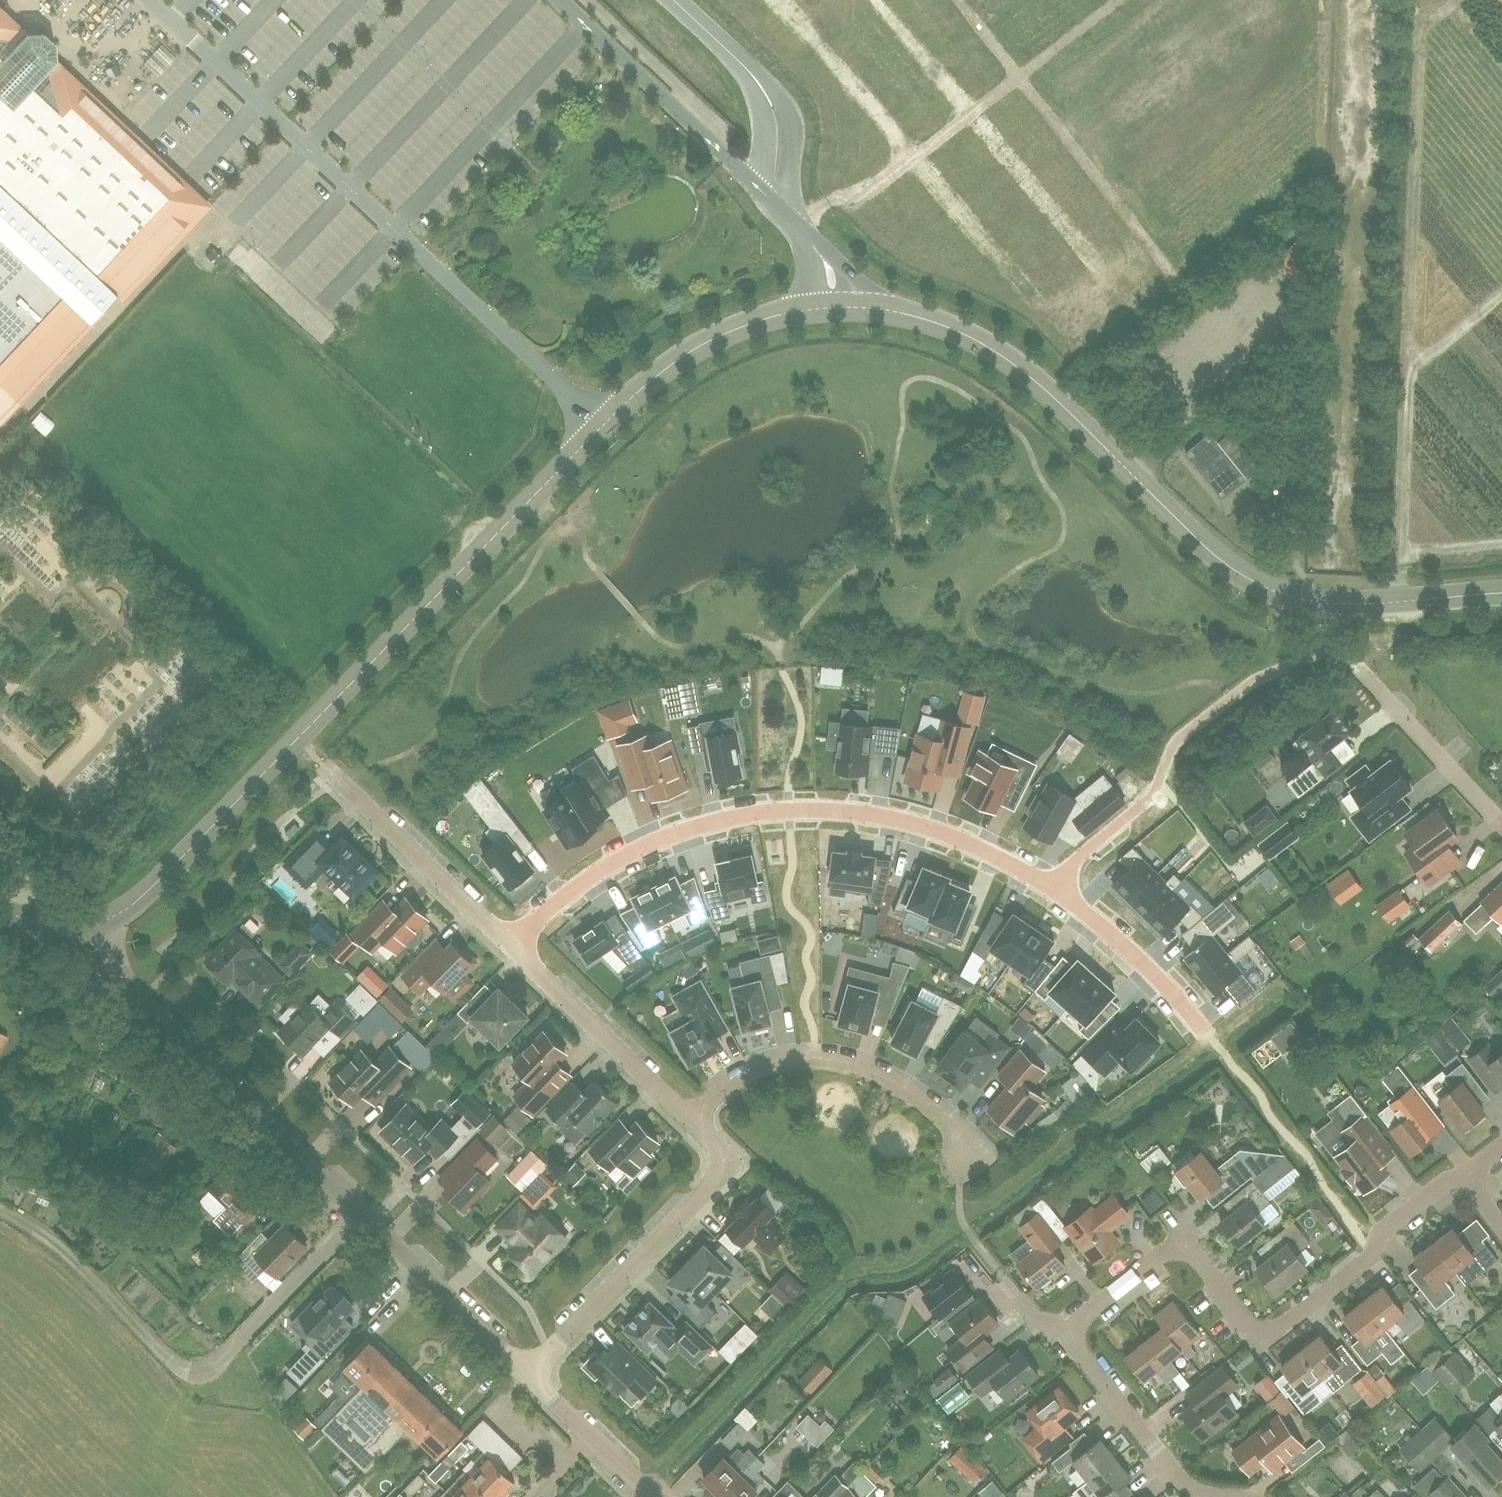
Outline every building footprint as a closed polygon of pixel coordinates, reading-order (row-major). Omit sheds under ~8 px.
[(115,296),(120,300),(174,243),(208,207),(58,65),(53,70),(50,66),(45,58),(40,51),(37,48),(21,39),(17,36),(22,31),(0,10),(0,418),(115,296)] [(1218,444),(1210,434),(1185,453),(1222,499),(1259,469),(1231,434),(1218,444)] [(825,664),(823,683),(844,686),(847,666),(825,664)] [(680,684),(663,687),(669,718),(685,714),(680,687),(680,684)] [(695,684),(680,687),(685,714),(701,711),(695,684)] [(979,725),(986,697),(966,692),(959,720),(979,725)] [(628,700),(598,711),(608,737),(629,729),(627,724),(636,720),(628,700)] [(1314,763),(1287,783),(1299,798),(1325,778),(1342,765),(1330,749),(1344,738),(1351,733),(1334,711),(1323,719),(1321,716),(1312,722),(1315,725),(1301,736),(1296,740),(1308,756),(1314,763)] [(939,790),(944,771),(959,775),(964,756),(971,728),(941,720),(936,739),(919,735),(907,781),(939,790)] [(842,723),(841,723),(831,722),(829,748),(839,749),(837,771),(843,772),(842,776),(860,777),(860,773),(861,769),(861,768),(869,769),(871,752),(875,752),(877,727),(867,726),(842,723)] [(742,776),(737,752),(741,751),(738,732),(704,738),(701,726),(688,728),(693,752),(704,750),(708,770),(714,769),(716,781),(742,776)] [(885,728),(883,753),(897,755),(901,729),(885,728)] [(1070,733),(1059,749),(1072,758),(1083,742),(1070,733)] [(653,800),(687,788),(671,741),(652,747),(649,738),(648,736),(646,737),(635,741),(619,746),(628,773),(632,786),(633,788),(635,787),(647,783),(653,800)] [(977,776),(967,798),(995,812),(1000,802),(1008,787),(1022,794),(1036,765),(1011,753),(1006,763),(988,755),(981,751),(970,773),(977,776)] [(550,809),(546,811),(567,845),(586,834),(596,827),(593,822),(608,813),(605,808),(594,791),(611,780),(610,779),(594,754),(572,768),(575,773),(582,784),(561,797),(563,801),(550,809)] [(1412,808),(1402,795),(1410,788),(1390,761),(1372,775),(1366,767),(1348,780),(1354,789),(1352,791),(1365,807),(1352,817),(1370,840),(1393,822),(1412,808)] [(1032,814),(1025,827),(1053,843),(1068,815),(1074,819),(1087,834),(1125,802),(1112,787),(1086,809),(1075,803),(1076,801),(1048,785),(1041,798),(1037,796),(1028,812),(1032,814)] [(1254,836),(1279,817),(1268,803),(1243,821),(1254,836)] [(1428,885),(1451,868),(1460,861),(1447,843),(1457,836),(1455,833),(1453,834),(1449,828),(1450,827),(1448,823),(1451,821),(1439,805),(1423,817),(1425,820),(1406,834),(1415,847),(1406,854),(1412,862),(1428,885)] [(534,870),(523,856),(508,836),(520,828),(503,806),(489,817),(495,824),(486,831),(496,844),(483,854),(510,889),(514,885),(517,889),(533,876),(530,873),(534,870)] [(1296,837),(1287,825),(1261,843),(1270,856),(1296,837)] [(343,837),(334,847),(320,861),(325,867),(354,895),(364,886),(367,885),(375,877),(375,873),(378,871),(343,837)] [(307,886),(317,875),(308,867),(317,858),(304,846),(285,865),(307,886)] [(1129,869),(1113,884),(1131,901),(1157,874),(1141,858),(1143,856),(1133,847),(1119,859),(1129,869)] [(830,855),(829,868),(833,868),(832,877),(847,879),(847,885),(870,888),(870,891),(868,904),(883,906),(893,865),(880,863),(880,866),(874,865),(876,856),(862,855),(862,851),(849,849),(849,853),(835,851),(834,855),(830,855)] [(718,891),(705,893),(714,920),(731,916),(727,900),(751,895),(753,903),(767,900),(763,881),(757,882),(751,855),(717,863),(721,881),(716,882),(718,891)] [(1280,880),(1269,866),(1259,874),(1271,888),(1280,880)] [(1329,884),(1345,903),(1366,885),(1351,866),(1329,884)] [(903,890),(894,912),(906,918),(909,911),(930,920),(929,924),(930,924),(949,878),(942,875),(943,872),(942,871),(941,872),(931,867),(929,870),(925,868),(919,882),(914,895),(903,890)] [(1157,874),(1131,901),(1147,917),(1173,890),(1182,881),(1174,873),(1166,882),(1157,874)] [(676,877),(654,888),(656,891),(661,902),(662,904),(663,906),(668,916),(670,920),(685,912),(691,925),(709,917),(695,876),(679,884),(676,877)] [(949,878),(930,924),(952,933),(949,939),(962,945),(971,923),(959,918),(967,900),(970,891),(966,889),(967,887),(957,882),(955,881),(954,885),(948,882),(949,878)] [(1481,902),(1482,903),(1463,920),(1476,934),(1495,916),(1501,923),(1501,922),(1501,882),(1481,902)] [(636,906),(621,913),(644,948),(662,940),(655,927),(670,920),(668,916),(663,906),(662,904),(661,902),(656,891),(654,888),(633,898),(636,906)] [(1173,890),(1147,917),(1164,934),(1179,918),(1189,928),(1194,925),(1204,916),(1191,903),(1189,905),(1173,890)] [(1377,906),(1388,921),(1409,905),(1399,891),(1377,906)] [(423,932),(419,928),(427,919),(406,899),(394,911),(384,901),(354,933),(372,951),(383,939),(396,951),(405,941),(410,945),(416,945),(423,938),(423,932)] [(1189,928),(1182,934),(1194,950),(1185,957),(1200,976),(1228,953),(1213,936),(1229,923),(1238,916),(1224,900),(1204,916),(1194,925),(1189,928)] [(1418,939),(1422,943),(1432,954),(1463,924),(1449,910),(1418,939)] [(880,914),(867,912),(864,936),(874,938),(880,914)] [(984,929),(973,950),(986,959),(992,949),(1011,962),(1037,923),(1023,915),(1021,918),(1015,913),(1009,922),(998,938),(984,929)] [(604,921),(574,941),(589,962),(601,954),(618,972),(627,963),(634,971),(648,962),(626,928),(614,936),(604,921)] [(259,951),(248,941),(255,934),(243,923),(237,930),(207,961),(208,963),(207,967),(214,974),(218,972),(229,983),(233,979),(259,1004),(284,979),(257,954),(259,951)] [(1037,923),(1011,962),(1029,974),(1023,984),(1034,992),(1049,973),(1037,965),(1049,949),(1054,940),(1048,936),(1050,932),(1037,923)] [(710,930),(701,935),(708,948),(717,944),(710,930)] [(346,933),(329,951),(342,964),(360,946),(346,933)] [(1228,953),(1200,976),(1215,995),(1224,987),(1238,1004),(1257,989),(1235,963),(1258,944),(1250,935),(1228,953)] [(762,953),(782,947),(779,936),(759,941),(762,953)] [(314,953),(302,940),(278,964),(291,977),(314,953)] [(432,979),(444,990),(453,1000),(470,983),(460,973),(461,972),(464,975),(477,962),(464,950),(462,952),(453,944),(447,949),(438,940),(403,976),(419,992),(432,979)] [(899,946),(889,977),(863,970),(859,986),(850,983),(849,987),(845,986),(841,1000),(845,1001),(839,1024),(868,1031),(876,1003),(893,1007),(916,952),(899,946)] [(682,947),(671,952),(676,963),(687,958),(682,947)] [(772,1022),(769,1012),(763,990),(777,986),(767,954),(739,962),(745,984),(732,987),(744,1030),(754,1027),(755,1031),(769,1027),(768,1023),(772,1022)] [(1052,970),(1036,991),(1045,999),(1051,992),(1069,1008),(1097,976),(1079,960),(1071,969),(1062,979),(1052,970)] [(649,965),(640,971),(646,980),(656,974),(649,965)] [(1483,986),(1496,999),(1501,994),(1501,969),(1483,986)] [(957,972),(952,981),(971,993),(976,984),(957,972)] [(1097,976),(1069,1008),(1086,1023),(1080,1030),(1089,1039),(1108,1021),(1098,1012),(1107,1002),(1115,993),(1097,976)] [(689,1023),(672,1032),(679,1043),(675,1045),(685,1063),(689,1061),(690,1063),(700,1057),(701,1059),(714,1052),(713,1050),(723,1044),(718,1035),(728,1029),(701,981),(674,996),(689,1023)] [(414,1011),(390,987),(379,999),(402,1022),(414,1011)] [(487,1002),(477,992),(458,1013),(468,1023),(472,1018),(500,1045),(528,1016),(499,989),(487,1002)] [(904,1018),(892,1041),(897,1044),(895,1048),(911,1055),(912,1052),(917,1054),(923,1043),(934,1022),(947,1029),(959,1005),(946,998),(938,1013),(913,1001),(913,1002),(909,1000),(901,1016),(904,1018)] [(356,1020),(337,1002),(326,1015),(319,1015),(307,1003),(300,1011),(297,1007),(292,1007),(285,1015),(285,1020),(289,1023),(279,1032),(303,1055),(325,1031),(336,1041),(356,1020)] [(380,1003),(355,1029),(369,1042),(383,1028),(391,1036),(403,1025),(380,1003)] [(1444,1062),(1472,1042),(1455,1018),(1427,1038),(1444,1062)] [(1102,1031),(1082,1051),(1101,1070),(1105,1074),(1120,1058),(1131,1069),(1134,1067),(1137,1069),(1150,1056),(1147,1053),(1160,1041),(1138,1019),(1126,1030),(1115,1019),(1102,1031)] [(1295,1020),(1274,1035),(1286,1053),(1307,1038),(1295,1020)] [(395,1044),(407,1056),(421,1041),(409,1030),(395,1044)] [(1024,1040),(1038,1053),(1047,1043),(1033,1030),(1024,1040)] [(544,1032),(514,1064),(531,1080),(515,1096),(533,1113),(570,1074),(557,1062),(566,1053),(544,1032)] [(980,1085),(988,1075),(1008,1047),(991,1034),(982,1045),(965,1032),(938,1068),(962,1086),(969,1077),(980,1085)] [(1485,1078),(1494,1091),(1501,1084),(1501,1054),(1497,1058),(1487,1046),(1470,1060),(1485,1078)] [(375,1103),(410,1067),(390,1048),(375,1063),(362,1050),(331,1082),(353,1103),(364,1091),(375,1103)] [(1025,1119),(1029,1123),(1043,1106),(1041,1104),(1045,1100),(1032,1088),(1046,1072),(1021,1050),(999,1075),(1010,1085),(989,1110),(1014,1132),(1025,1119)] [(1468,1092),(1479,1084),(1462,1063),(1447,1075),(1443,1070),(1423,1086),(1437,1105),(1442,1101),(1463,1129),(1471,1123),(1475,1125),(1481,1120),(1480,1116),(1484,1113),(1479,1107),(1468,1092)] [(1398,1065),(1382,1077),(1396,1095),(1389,1100),(1391,1104),(1404,1120),(1391,1130),(1411,1155),(1433,1138),(1430,1135),(1444,1124),(1438,1116),(1417,1089),(1398,1065)] [(1083,1069),(1064,1083),(1077,1102),(1096,1089),(1083,1069)] [(575,1082),(547,1111),(565,1128),(574,1119),(587,1132),(616,1102),(595,1082),(585,1092),(575,1082)] [(451,1104),(477,1129),(492,1113),(467,1088),(451,1104)] [(1350,1127),(1328,1144),(1337,1156),(1346,1167),(1343,1170),(1352,1181),(1355,1179),(1364,1191),(1367,1189),(1371,1190),(1378,1185),(1377,1181),(1388,1173),(1381,1164),(1393,1155),(1363,1117),(1362,1118),(1358,1112),(1362,1109),(1351,1094),(1334,1107),(1350,1127)] [(407,1105),(382,1131),(395,1144),(397,1142),(416,1160),(429,1146),(438,1156),(458,1135),(442,1120),(431,1132),(418,1120),(420,1118),(407,1105)] [(1056,1110),(1032,1126),(1025,1136),(1027,1140),(1028,1141),(1040,1133),(1062,1117),(1060,1115),(1056,1110)] [(509,1129),(495,1115),(479,1130),(493,1144),(509,1129)] [(653,1169),(652,1169),(645,1162),(653,1154),(649,1151),(658,1142),(638,1122),(630,1130),(620,1120),(591,1151),(609,1168),(617,1160),(630,1171),(626,1175),(637,1186),(653,1169)] [(438,1179),(448,1188),(445,1192),(463,1210),(490,1182),(482,1173),(496,1158),(477,1139),(452,1166),(438,1179)] [(1162,1145),(1144,1160),(1156,1174),(1174,1159),(1162,1145)] [(1176,1171),(1174,1173),(1185,1187),(1189,1184),(1201,1198),(1222,1181),(1227,1182),(1226,1191),(1229,1195),(1252,1177),(1254,1180),(1286,1155),(1284,1154),(1242,1149),(1216,1169),(1202,1151),(1176,1171)] [(549,1165),(533,1150),(508,1176),(524,1191),(549,1165)] [(1232,1215),(1221,1224),(1238,1246),(1265,1224),(1280,1213),(1271,1202),(1264,1192),(1282,1178),(1295,1168),(1286,1155),(1254,1180),(1240,1192),(1248,1202),(1232,1215)] [(587,1173),(576,1162),(562,1177),(573,1187),(587,1173)] [(231,1236),(246,1219),(263,1203),(254,1195),(240,1180),(242,1177),(229,1164),(208,1186),(211,1189),(228,1205),(215,1218),(214,1220),(231,1236)] [(543,1174),(523,1194),(536,1206),(555,1186),(543,1174)] [(1158,1188),(1143,1199),(1153,1214),(1168,1202),(1158,1188)] [(741,1215),(726,1230),(742,1246),(753,1235),(769,1250),(784,1235),(768,1219),(776,1212),(760,1196),(752,1203),(749,1200),(738,1212),(741,1215)] [(1066,1228),(1070,1233),(1093,1263),(1119,1243),(1109,1231),(1129,1215),(1114,1196),(1094,1212),(1091,1208),(1067,1227),(1066,1228)] [(1033,1205),(1039,1213),(1043,1218),(1053,1210),(1044,1197),(1033,1205)] [(523,1277),(525,1277),(527,1278),(528,1278),(529,1278),(530,1277),(531,1277),(533,1276),(534,1274),(535,1273),(535,1272),(535,1270),(551,1254),(553,1253),(554,1253),(555,1253),(556,1251),(558,1249),(559,1247),(559,1245),(567,1238),(543,1215),(537,1221),(520,1204),(501,1224),(515,1237),(515,1244),(509,1250),(524,1264),(522,1265),(521,1267),(521,1268),(520,1269),(520,1270),(520,1271),(521,1273),(521,1274),(522,1275),(522,1276),(523,1277)] [(1043,1218),(1039,1213),(1024,1225),(1042,1247),(1019,1265),(1036,1287),(1064,1265),(1052,1249),(1061,1242),(1062,1241),(1061,1241),(1043,1218)] [(1310,1242),(1303,1233),(1293,1221),(1272,1239),(1281,1250),(1257,1269),(1275,1292),(1306,1267),(1296,1254),(1310,1242)] [(249,1245),(233,1262),(253,1281),(258,1276),(268,1266),(278,1276),(307,1246),(299,1238),(300,1234),(292,1226),(288,1228),(285,1225),(271,1240),(257,1254),(249,1245)] [(1455,1272),(1466,1285),(1497,1260),(1482,1240),(1469,1250),(1452,1228),(1433,1244),(1455,1272)] [(1444,1280),(1455,1272),(1433,1244),(1414,1259),(1431,1280),(1420,1289),(1436,1309),(1455,1293),(1444,1280)] [(687,1265),(714,1292),(723,1283),(734,1293),(753,1273),(735,1256),(726,1266),(705,1246),(687,1265)] [(705,1301),(714,1292),(687,1265),(670,1282),(691,1302),(682,1311),(700,1328),(716,1311),(705,1301)] [(942,1283),(925,1296),(942,1318),(944,1316),(950,1323),(951,1323),(963,1338),(948,1350),(963,1370),(977,1359),(993,1347),(983,1335),(999,1323),(980,1299),(976,1302),(970,1295),(971,1294),(953,1270),(940,1280),(942,1283)] [(791,1271),(761,1304),(779,1319),(808,1286),(791,1271)] [(1363,1301),(1385,1328),(1396,1320),(1406,1334),(1425,1319),(1409,1300),(1400,1307),(1382,1285),(1363,1301)] [(306,1351),(287,1371),(301,1385),(327,1358),(325,1356),(341,1339),(331,1329),(343,1316),(354,1306),(333,1286),(324,1296),(314,1307),(311,1304),(301,1314),(304,1317),(302,1319),(316,1332),(309,1340),(307,1342),(302,1347),(306,1351)] [(882,1316),(900,1323),(910,1298),(892,1291),(882,1316)] [(1163,1327),(1182,1351),(1188,1359),(1196,1352),(1189,1345),(1201,1335),(1174,1301),(1154,1316),(1163,1327)] [(1396,1342),(1385,1328),(1363,1301),(1344,1316),(1361,1338),(1352,1345),(1367,1365),(1396,1342)] [(671,1359),(681,1349),(696,1363),(713,1345),(687,1321),(678,1330),(672,1325),(673,1324),(650,1302),(624,1329),(648,1352),(655,1344),(671,1359)] [(731,1362),(758,1335),(746,1323),(719,1350),(731,1362)] [(1170,1360),(1182,1351),(1163,1327),(1144,1342),(1173,1378),(1183,1390),(1190,1384),(1170,1360)] [(1300,1350),(1322,1378),(1333,1370),(1344,1383),(1362,1369),(1346,1349),(1337,1357),(1320,1335),(1300,1350)] [(360,1389),(358,1392),(364,1397),(372,1390),(375,1386),(384,1377),(392,1385),(403,1374),(370,1342),(346,1367),(346,1368),(342,1372),(360,1389)] [(600,1355),(595,1351),(586,1361),(586,1370),(596,1380),(600,1375),(618,1393),(627,1383),(641,1397),(657,1381),(618,1342),(608,1353),(605,1350),(600,1355)] [(1166,1384),(1173,1378),(1144,1342),(1125,1358),(1144,1381),(1156,1371),(1166,1384)] [(1450,1347),(1428,1365),(1433,1371),(1432,1371),(1453,1395),(1475,1375),(1454,1351),(1453,1352),(1450,1347)] [(1021,1351),(1010,1359),(1002,1349),(987,1361),(967,1377),(982,1395),(995,1384),(1007,1399),(1039,1374),(1021,1351)] [(1311,1387),(1322,1378),(1300,1350),(1281,1366),(1298,1387),(1289,1395),(1304,1415),(1322,1400),(1311,1387)] [(820,1357),(797,1381),(811,1394),(833,1370),(820,1357)] [(1238,1385),(1223,1366),(1187,1394),(1195,1404),(1183,1414),(1202,1439),(1236,1412),(1224,1397),(1238,1385)] [(942,1392),(959,1379),(949,1367),(933,1380),(942,1392)] [(1398,1388),(1386,1372),(1378,1378),(1372,1370),(1355,1382),(1373,1407),(1398,1388)] [(366,1471),(386,1449),(377,1441),(423,1393),(403,1374),(392,1385),(384,1377),(375,1386),(372,1390),(364,1397),(358,1392),(349,1401),(340,1410),(328,1422),(322,1429),(366,1471)] [(1259,1379),(1266,1399),(1282,1393),(1275,1374),(1259,1379)] [(293,1381),(279,1396),(285,1402),(299,1387),(293,1381)] [(929,1397),(921,1389),(909,1401),(917,1408),(929,1397)] [(1061,1389),(1029,1413),(1040,1427),(1024,1440),(1041,1461),(1065,1442),(1056,1430),(1079,1412),(1061,1389)] [(1490,1403),(1501,1417),(1501,1392),(1490,1403)] [(377,1441),(386,1449),(408,1427),(438,1457),(462,1431),(423,1393),(377,1441)] [(332,1403),(321,1415),(323,1417),(328,1422),(340,1410),(332,1403)] [(809,1415),(798,1427),(818,1445),(834,1427),(826,1420),(821,1425),(809,1415)] [(1421,1428),(1442,1452),(1455,1439),(1435,1416),(1421,1428)] [(1272,1471),(1303,1447),(1279,1417),(1234,1453),(1250,1473),(1265,1461),(1272,1471)] [(475,1443),(492,1426),(484,1418),(467,1435),(475,1443)] [(721,1440),(731,1449),(748,1431),(739,1422),(721,1440)] [(1465,1459),(1489,1486),(1501,1475),(1501,1462),(1485,1442),(1488,1439),(1475,1424),(1457,1440),(1470,1454),(1465,1459)] [(483,1451),(500,1434),(492,1426),(475,1443),(483,1451)] [(1420,1472),(1442,1452),(1421,1428),(1410,1438),(1405,1433),(1395,1442),(1400,1447),(1399,1448),(1420,1472)] [(491,1459),(508,1442),(500,1434),(483,1451),(491,1459)] [(957,1444),(961,1447),(949,1460),(973,1483),(986,1468),(969,1453),(972,1449),(963,1438),(957,1444)] [(1304,1451),(1309,1458),(1325,1445),(1319,1438),(1304,1451)] [(1072,1447),(1052,1462),(1052,1463),(1060,1472),(1073,1461),(1088,1480),(1116,1458),(1101,1439),(1095,1444),(1079,1456),(1072,1447)] [(447,1456),(454,1463),(469,1448),(462,1441),(447,1456)] [(499,1467),(516,1449),(508,1442),(491,1459),(499,1467)] [(719,1494),(756,1456),(750,1450),(745,1454),(738,1448),(726,1461),(723,1458),(703,1478),(719,1494)] [(499,1467),(507,1474),(524,1457),(516,1449),(499,1467)] [(472,1478),(471,1479),(490,1496),(506,1496),(509,1494),(506,1491),(515,1483),(507,1475),(507,1474),(499,1467),(491,1459),(483,1451),(474,1461),(481,1468),(472,1478)] [(436,1482),(454,1463),(447,1456),(429,1475),(436,1482)] [(719,1494),(722,1496),(751,1496),(757,1491),(754,1489),(764,1478),(757,1471),(764,1464),(756,1456),(719,1494)] [(1073,1492),(1077,1496),(1111,1496),(1109,1495),(1124,1483),(1131,1478),(1116,1458),(1088,1480),(1083,1484),(1073,1492)] [(1413,1485),(1424,1496),(1429,1496),(1430,1496),(1467,1496),(1449,1477),(1448,1477),(1447,1478),(1445,1479),(1434,1466),(1413,1485)] [(465,1471),(446,1490),(452,1496),(490,1496),(471,1479),(472,1478),(465,1471)] [(862,1472),(848,1487),(848,1486),(837,1496),(865,1496),(876,1486),(874,1484),(863,1473),(862,1472)] [(419,1474),(404,1489),(412,1496),(426,1481),(419,1474)] [(848,1486),(838,1477),(837,1476),(818,1495),(817,1493),(813,1496),(837,1496),(848,1486)] [(1353,1488),(1359,1496),(1366,1496),(1378,1490),(1371,1477),(1353,1488)] [(997,1479),(981,1489),(986,1496),(1008,1496),(997,1479)]
